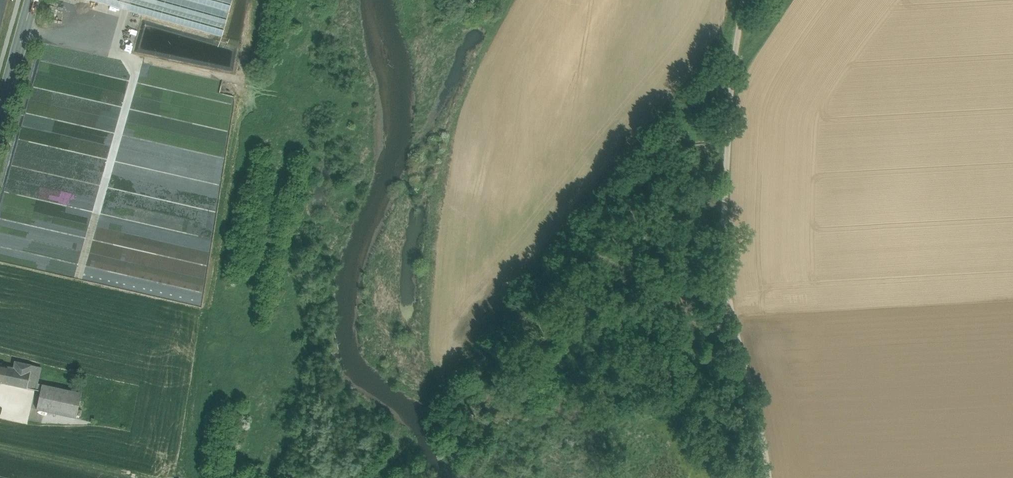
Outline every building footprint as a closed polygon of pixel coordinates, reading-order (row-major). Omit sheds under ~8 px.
[(222,37),(232,0),(89,0),(222,37)] [(9,367),(5,384),(41,391),(42,385),(37,384),(41,367),(15,362),(13,368),(9,367)] [(5,384),(9,367),(0,365),(0,383),(5,384)] [(82,393),(42,385),(41,391),(37,410),(76,418),(82,393)]
